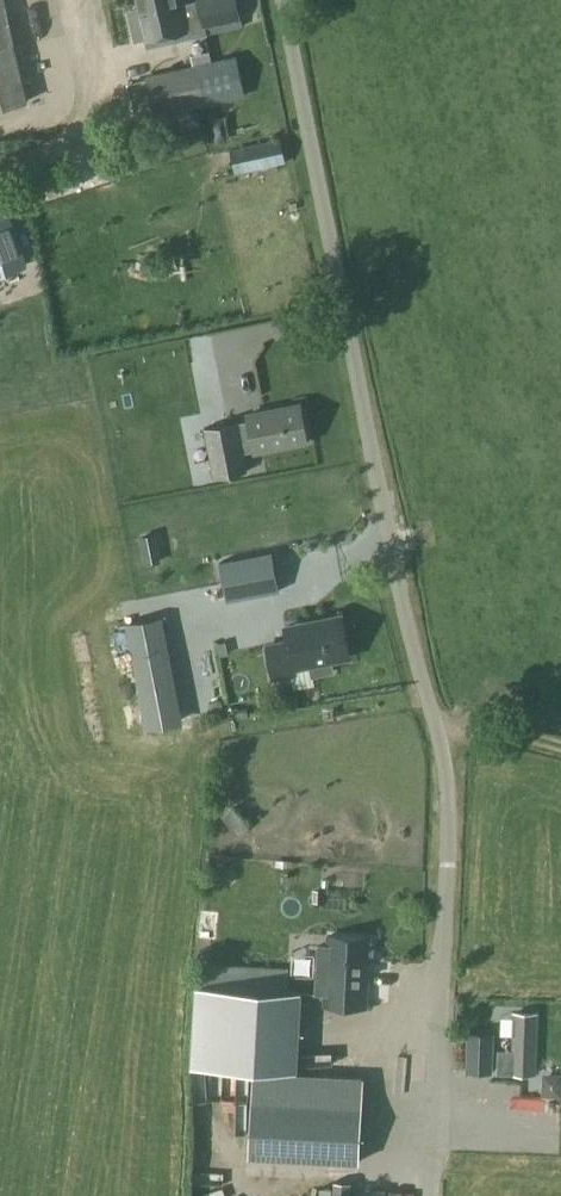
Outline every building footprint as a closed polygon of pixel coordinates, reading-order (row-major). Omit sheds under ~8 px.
[(4,0),(0,0),(0,109),(28,103),(4,0)] [(139,10),(139,11),(169,5),(170,11),(168,12),(171,22),(200,16),(202,29),(242,21),(238,0),(196,0),(197,3),(180,7),(179,0),(137,0),(139,10)] [(139,10),(128,13),(135,44),(166,36),(167,42),(204,35),(202,29),(200,16),(171,22),(168,12),(170,11),(169,5),(139,11),(139,10)] [(236,57),(145,77),(154,117),(247,97),(236,57)] [(280,140),(230,152),(235,174),(286,163),(280,140)] [(232,177),(242,213),(295,199),(286,163),(232,177)] [(6,214),(0,217),(0,278),(27,268),(6,214)] [(236,423),(204,429),(214,479),(247,473),(247,472),(243,453),(255,451),(255,453),(309,442),(301,400),(247,412),(248,421),(236,423)] [(158,562),(156,551),(142,554),(144,564),(158,562)] [(289,641),(267,645),(273,679),(293,676),(295,688),(314,684),(312,677),(333,673),(331,661),(350,657),(342,616),(286,626),(289,641)] [(159,617),(129,622),(145,726),(176,721),(159,617)] [(209,703),(211,712),(222,711),(221,701),(209,703)] [(317,947),(315,994),(324,994),(324,1006),(366,1007),(367,961),(368,955),(372,956),(372,945),(368,945),(368,938),(327,937),(327,947),(322,947),(317,947)] [(286,991),(287,968),(200,965),(199,987),(195,987),(191,1065),(289,1070),(293,992),(286,991)] [(499,1058),(498,1073),(534,1074),(536,1014),(515,1013),(515,1017),(514,1035),(513,1059),(499,1058)] [(491,1073),(493,1033),(469,1032),(467,1072),(491,1073)] [(360,1162),(364,1078),(253,1072),(249,1156),(360,1162)] [(542,1073),(542,1096),(560,1097),(560,1074),(542,1073)] [(194,1170),(193,1181),(223,1182),(223,1171),(194,1170)]
